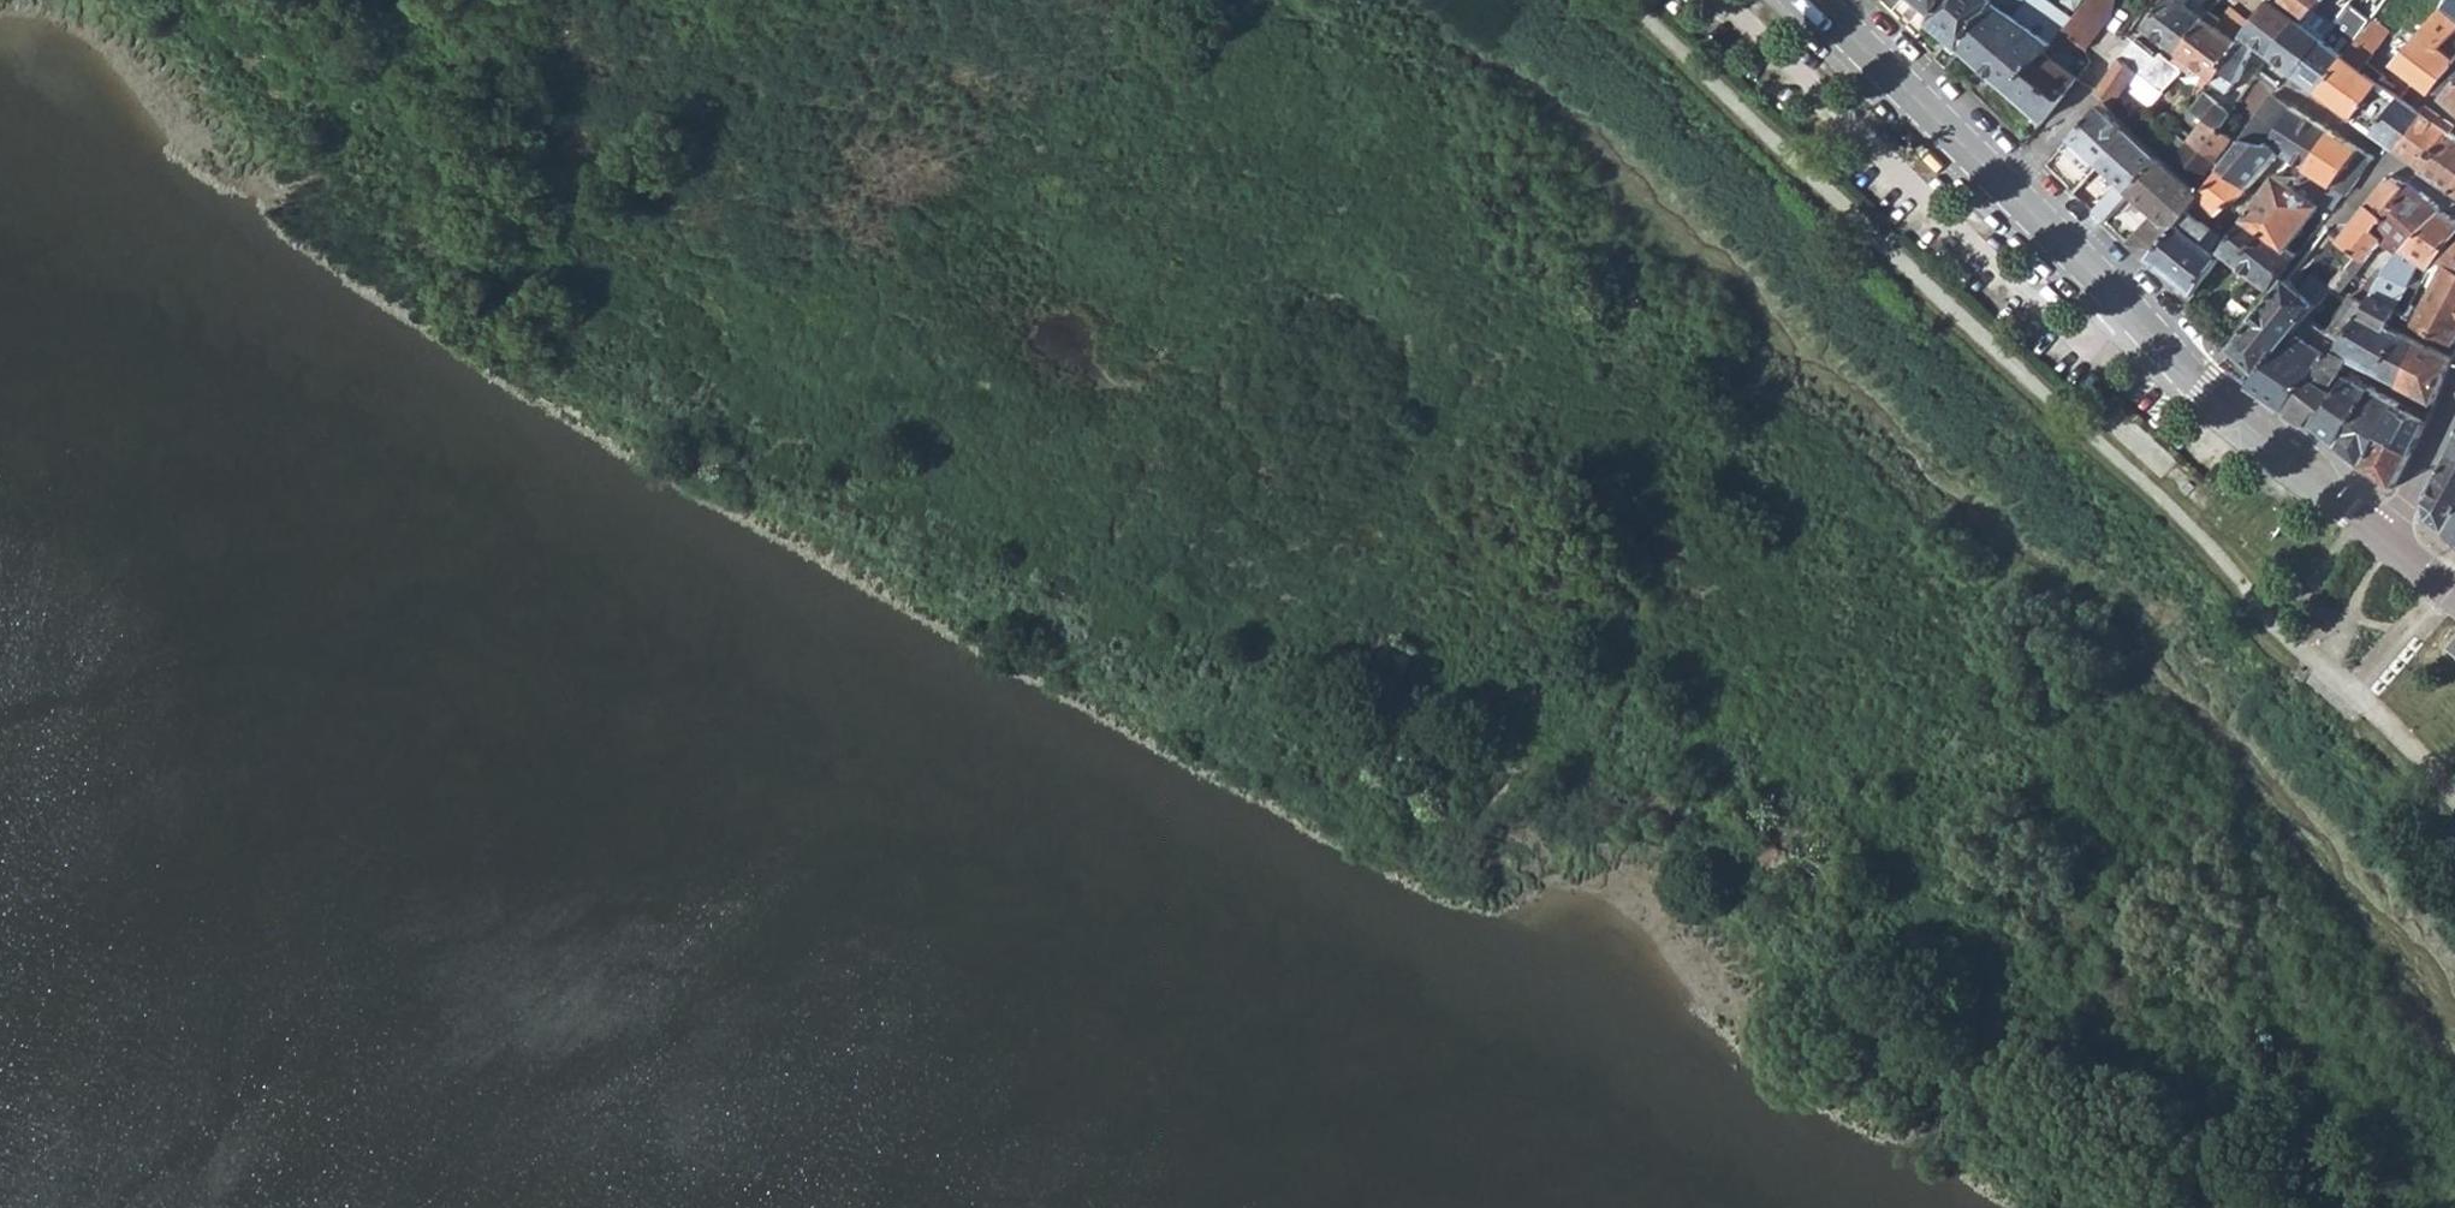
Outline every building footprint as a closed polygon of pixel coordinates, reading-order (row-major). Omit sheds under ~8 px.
[(1932,18),(1945,0),(1907,0),(1932,18)] [(1935,58),(1949,70),(1961,49),(1993,0),(1945,0),(1932,18),(1929,22),(1947,37),(1935,58)] [(1961,49),(2045,120),(2062,98),(2034,74),(2063,32),(2068,26),(2086,0),(2064,0),(2043,36),(2015,13),(2023,0),(1993,0),(1961,49)] [(2068,26),(2090,43),(2099,34),(2097,33),(2110,16),(2112,14),(2117,0),(2086,0),(2068,26)] [(2178,54),(2207,18),(2188,6),(2192,0),(2165,0),(2144,28),(2178,54)] [(2272,56),(2300,19),(2278,2),(2275,0),(2268,0),(2248,28),(2239,40),(2214,81),(2231,94),(2257,45),(2272,56)] [(2278,2),(2300,19),(2320,0),(2279,0),(2278,2)] [(2436,8),(2415,34),(2393,64),(2414,81),(2435,99),(2439,94),(2434,89),(2453,59),(2439,49),(2454,33),(2454,24),(2436,8)] [(2195,66),(2214,81),(2239,40),(2248,28),(2226,12),(2216,25),(2207,18),(2178,54),(2195,66)] [(2323,36),(2300,19),(2272,56),(2296,75),(2323,37),(2323,36)] [(2389,32),(2370,20),(2355,40),(2355,41),(2320,94),(2353,119),(2381,83),(2364,70),(2389,32)] [(2355,41),(2332,25),(2323,36),(2323,37),(2296,75),(2320,94),(2355,41)] [(2063,32),(2081,45),(2084,48),(2090,43),(2068,26),(2063,32)] [(2382,55),(2393,64),(2415,34),(2407,29),(2401,40),(2397,37),(2382,55)] [(2079,49),(2081,45),(2063,32),(2034,74),(2062,98),(2077,79),(2068,69),(2075,60),(2067,53),(2073,45),(2079,49)] [(2157,59),(2135,40),(2120,59),(2161,92),(2182,71),(2169,61),(2162,54),(2157,59)] [(2182,71),(2187,75),(2195,66),(2178,54),(2169,61),(2182,71)] [(2453,59),(2434,89),(2439,94),(2445,99),(2454,87),(2454,57),(2453,59)] [(2129,90),(2148,106),(2161,92),(2120,59),(2119,58),(2096,90),(2114,102),(2128,82),(2133,85),(2129,90)] [(2353,119),(2396,151),(2423,113),(2419,111),(2400,96),(2381,83),(2353,119)] [(2445,99),(2454,108),(2454,87),(2445,99)] [(2221,103),(2206,92),(2193,108),(2219,127),(2237,104),(2227,96),(2221,103)] [(2271,94),(2241,139),(2269,144),(2290,107),(2271,94)] [(2423,113),(2396,151),(2422,170),(2448,132),(2453,124),(2424,103),(2419,111),(2423,113)] [(2060,147),(2091,176),(2100,166),(2130,131),(2102,104),(2060,147)] [(2196,131),(2187,143),(2213,163),(2232,137),(2219,127),(2193,108),(2190,105),(2179,118),(2196,131)] [(2286,155),(2305,168),(2331,133),(2290,107),(2269,144),(2280,152),(2286,155)] [(2122,184),(2094,215),(2103,223),(2131,193),(2159,156),(2130,131),(2100,166),(2122,184)] [(2448,132),(2422,170),(2454,194),(2454,137),(2448,132)] [(2305,168),(2345,194),(2371,158),(2331,133),(2305,168)] [(2177,135),(2166,149),(2174,160),(2187,143),(2177,135)] [(2269,144),(2241,139),(2218,167),(2248,187),(2280,152),(2269,144)] [(2213,163),(2187,143),(2174,160),(2195,175),(2200,176),(2204,175),(2213,163)] [(2154,214),(2131,242),(2149,259),(2184,212),(2198,193),(2159,156),(2131,193),(2154,214)] [(2217,214),(2248,187),(2218,167),(2198,193),(2184,212),(2198,222),(2209,210),(2217,214)] [(2316,195),(2334,208),(2345,194),(2305,168),(2296,181),(2316,195)] [(2311,202),(2282,178),(2274,173),(2243,218),(2286,249),(2318,208),(2311,202)] [(2391,174),(2368,203),(2385,215),(2406,186),(2391,174)] [(2282,178),(2311,202),(2316,195),(2296,181),(2291,178),(2286,178),(2282,178)] [(2385,215),(2395,223),(2382,240),(2397,253),(2400,250),(2442,211),(2409,182),(2406,186),(2385,215)] [(2368,203),(2339,241),(2355,250),(2367,258),(2382,240),(2395,223),(2385,215),(2368,203)] [(2400,250),(2425,266),(2429,269),(2435,261),(2454,232),(2454,220),(2442,211),(2400,250)] [(2206,247),(2214,234),(2198,222),(2184,212),(2149,259),(2193,293),(2218,256),(2206,247)] [(2220,253),(2270,289),(2296,256),(2286,249),(2243,218),(2236,230),(2226,243),(2220,253)] [(2414,324),(2454,346),(2454,232),(2435,261),(2443,266),(2414,324)] [(2355,250),(2344,266),(2354,274),(2367,258),(2355,250)] [(2420,276),(2425,266),(2400,250),(2397,253),(2381,273),(2372,291),(2370,297),(2394,310),(2393,313),(2409,321),(2410,317),(2408,316),(2413,307),(2400,300),(2414,273),(2420,276)] [(2337,295),(2354,274),(2344,266),(2329,286),(2328,288),(2337,295)] [(2300,289),(2286,278),(2219,365),(2247,387),(2297,330),(2328,288),(2329,286),(2313,273),(2300,289)] [(2324,349),(2297,330),(2247,387),(2284,411),(2331,351),(2335,353),(2359,315),(2367,302),(2360,297),(2355,294),(2328,333),(2324,349)] [(2359,315),(2385,330),(2386,327),(2393,313),(2394,310),(2370,297),(2367,302),(2359,315)] [(2359,315),(2335,353),(2348,360),(2353,363),(2377,375),(2399,333),(2386,327),(2385,330),(2359,315)] [(2399,333),(2377,375),(2398,386),(2420,343),(2399,333)] [(2420,343),(2398,386),(2432,404),(2450,358),(2420,343)] [(2329,390),(2348,360),(2335,353),(2331,351),(2284,411),(2295,417),(2312,432),(2316,427),(2335,394),(2329,390)] [(2336,442),(2371,388),(2346,375),(2335,394),(2316,427),(2336,442)] [(2371,388),(2336,442),(2335,444),(2360,465),(2377,437),(2399,404),(2371,388)] [(2399,404),(2377,437),(2408,456),(2427,419),(2399,404)] [(2360,465),(2393,486),(2408,456),(2377,437),(2360,465)] [(2454,517),(2454,456),(2448,452),(2425,501),(2435,518),(2448,530),(2454,517)]
